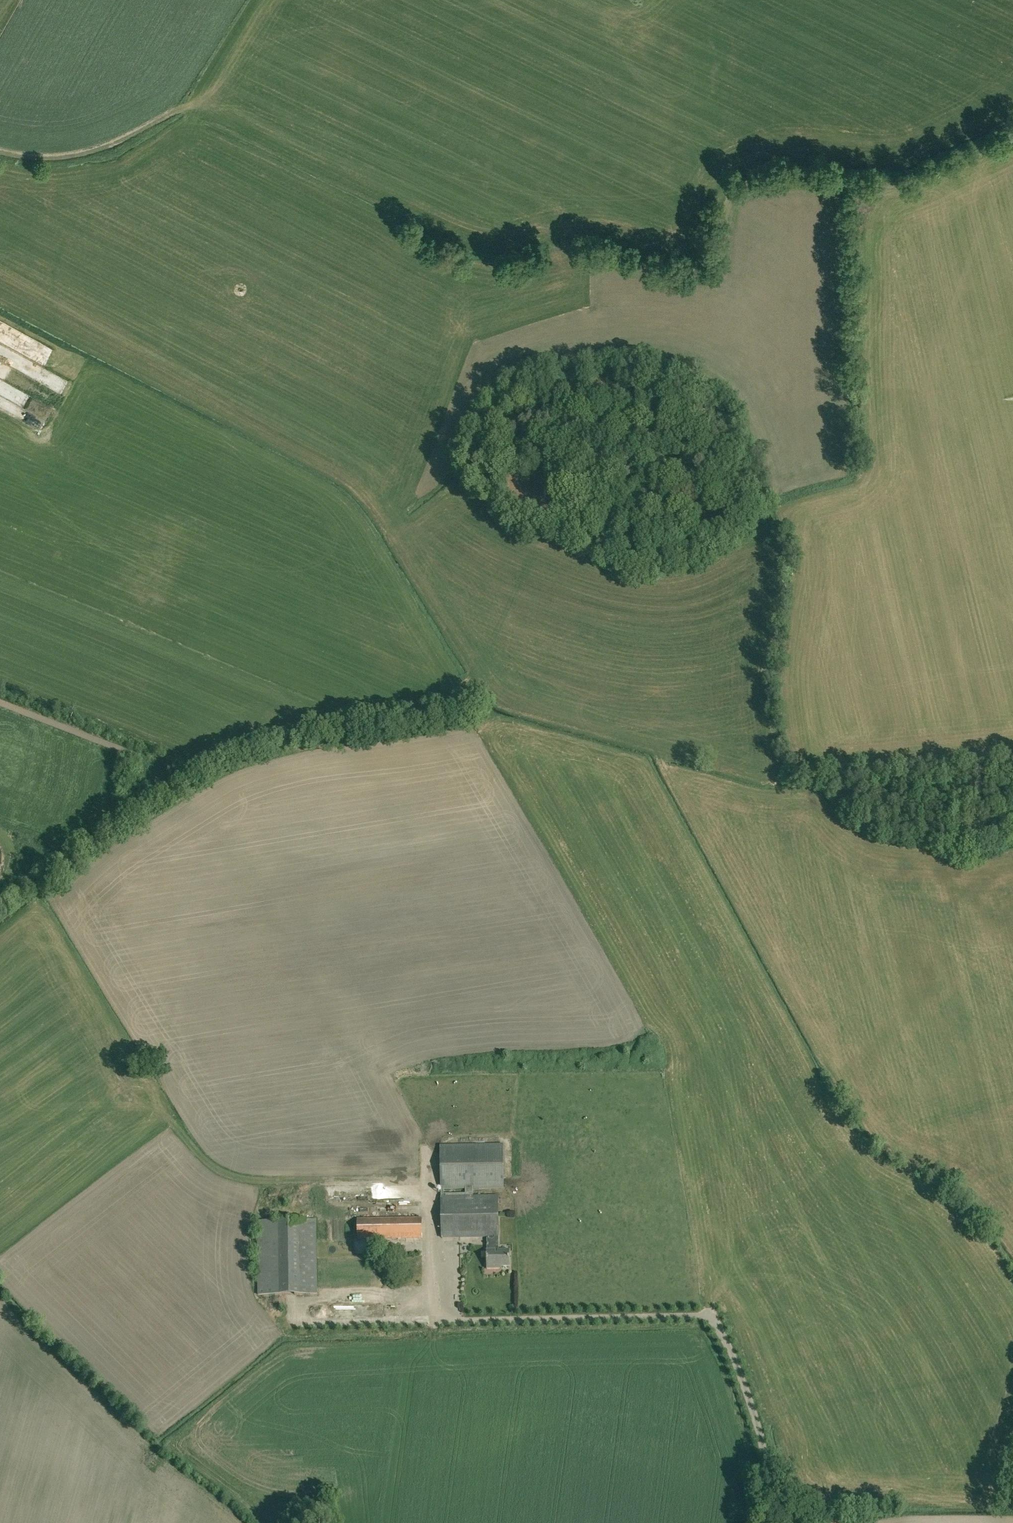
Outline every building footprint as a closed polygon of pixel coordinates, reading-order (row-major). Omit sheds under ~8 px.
[(9,325),(3,336),(45,358),(51,347),(9,325)] [(32,358),(2,347),(0,354),(0,359),(28,369),(32,358)] [(442,1237),(487,1237),(498,1237),(498,1196),(473,1196),(473,1188),(503,1188),(503,1144),(440,1146),(442,1237)] [(414,1164),(404,1164),(405,1177),(415,1177),(414,1164)] [(397,1192),(384,1191),(383,1201),(396,1203),(397,1192)] [(422,1217),(357,1218),(358,1240),(422,1239),(422,1217)] [(316,1220),(258,1221),(259,1295),(317,1294),(316,1220)] [(498,1237),(487,1237),(487,1268),(497,1268),(497,1266),(499,1266),(499,1251),(498,1237)] [(509,1250),(499,1251),(499,1266),(510,1266),(509,1250)]
